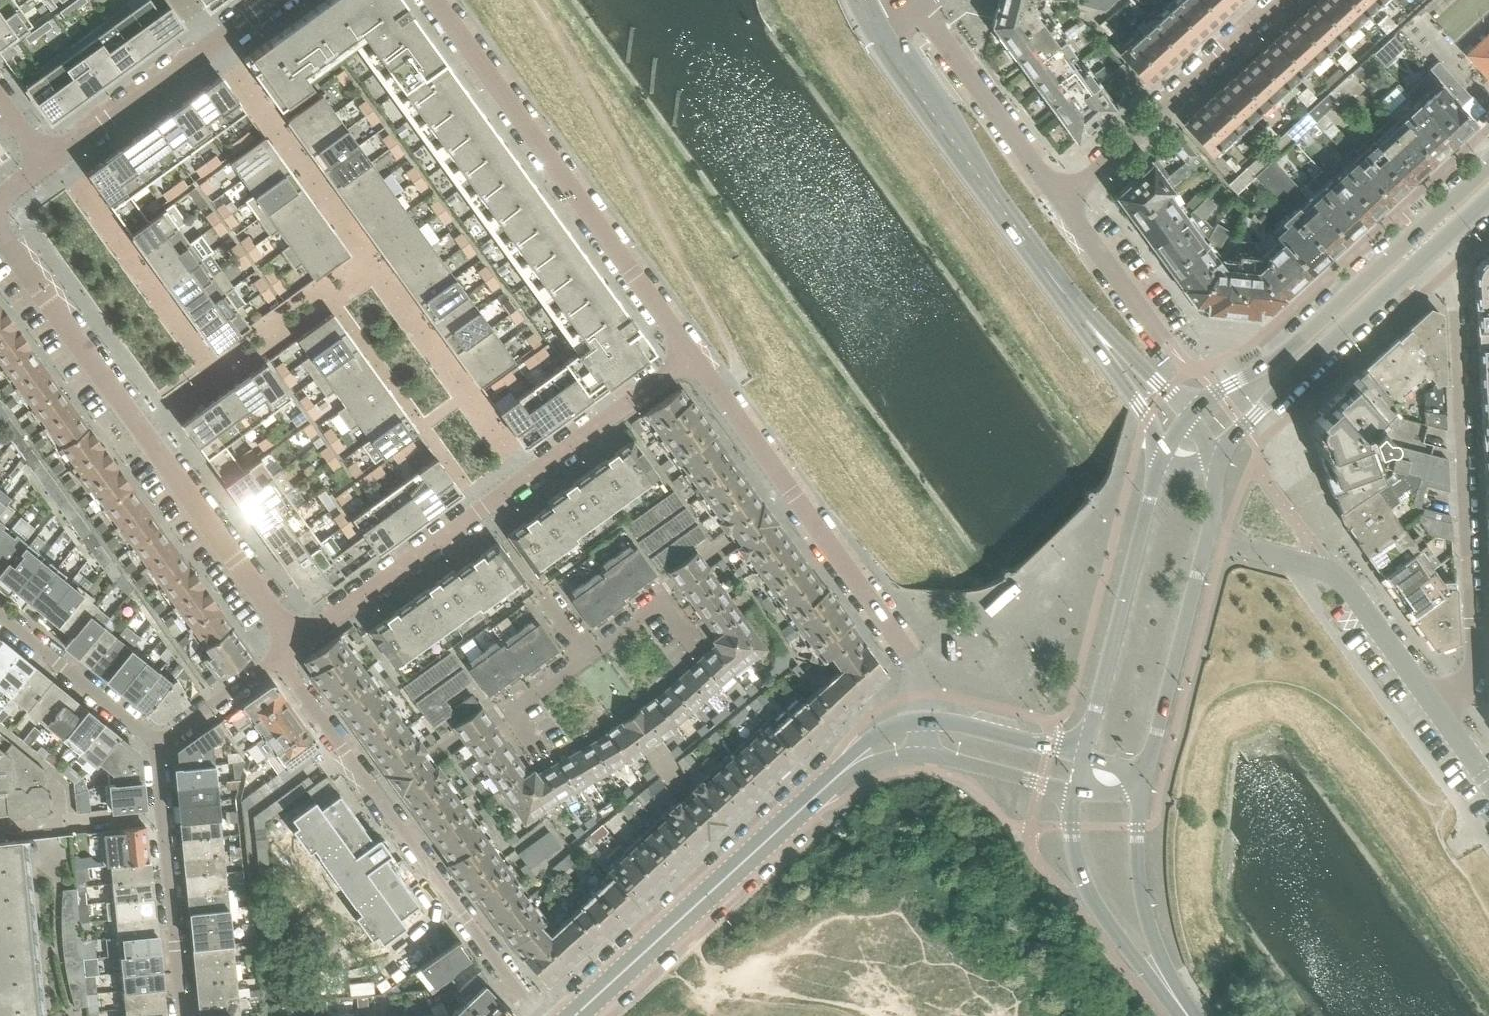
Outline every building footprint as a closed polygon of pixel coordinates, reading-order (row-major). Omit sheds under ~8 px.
[(17,4),(14,0),(0,0),(0,20),(19,6),(17,4)] [(53,0),(43,0),(51,11),(57,7),(53,0)] [(87,0),(77,0),(72,4),(76,10),(88,2),(87,0)] [(184,26),(169,6),(160,13),(151,0),(146,0),(131,11),(156,46),(184,26)] [(207,9),(220,0),(200,0),(207,9)] [(244,61),(279,109),(303,92),(308,99),(317,93),(307,79),(303,74),(318,63),(341,46),(342,46),(360,32),(368,43),(369,43),(385,66),(385,67),(402,89),(402,90),(419,113),(436,136),(436,137),(452,159),(453,160),(469,182),(470,183),(486,206),(487,207),(503,230),(504,230),(520,253),(521,254),(538,277),(554,300),(571,324),(587,345),(576,353),(564,362),(565,364),(590,399),(655,352),(613,294),(596,270),(579,247),(562,224),(545,200),(528,177),(511,153),(494,130),(477,107),(460,83),(444,60),(427,37),(410,13),(400,0),(328,0),(315,9),(292,26),(268,43),(244,61)] [(1005,47),(1041,20),(1052,12),(1043,1),(1043,0),(999,0),(992,26),(998,35),(997,36),(1005,47)] [(1102,0),(1095,0),(1093,8),(1099,10),(1102,0)] [(1106,12),(1114,4),(1108,2),(1102,0),(1099,10),(1106,12)] [(1229,12),(1217,0),(1173,0),(1163,9),(1166,12),(1160,17),(1189,49),(1229,12)] [(1242,0),(1217,0),(1229,12),(1242,0)] [(1372,8),(1365,0),(1319,0),(1304,14),(1332,44),(1337,39),(1340,43),(1369,16),(1366,13),(1372,8)] [(65,19),(76,10),(72,4),(60,12),(65,19)] [(30,21),(29,22),(20,9),(21,9),(19,6),(0,20),(0,48),(32,25),(30,21)] [(131,11),(113,24),(138,59),(156,46),(131,11)] [(1304,14),(1265,50),(1292,80),(1297,76),(1300,79),(1330,52),(1327,49),(1331,45),(1332,44),(1304,14)] [(1382,18),(1391,29),(1396,24),(1387,14),(1382,18)] [(1148,85),(1189,49),(1160,17),(1154,22),(1152,19),(1123,46),(1126,49),(1119,55),(1145,81),(1148,85)] [(1391,29),(1382,18),(1377,23),(1386,34),(1391,29)] [(1038,92),(1075,65),(1079,62),(1061,40),(1051,26),(1047,28),(1041,20),(1005,47),(1013,58),(1014,57),(1021,66),(1031,80),(1030,81),(1038,92)] [(53,27),(48,21),(37,29),(41,36),(53,27)] [(1114,31),(1104,21),(1099,25),(1109,36),(1114,31)] [(1064,32),(1067,36),(1084,23),(1083,22),(1078,27),(1075,24),(1064,32)] [(1084,23),(1067,36),(1070,39),(1087,27),(1084,23)] [(121,72),(138,59),(113,24),(96,37),(121,72)] [(30,44),(41,36),(37,29),(25,38),(30,44)] [(1466,55),(1488,80),(1488,33),(1466,55)] [(96,37),(78,49),(103,84),(121,72),(96,37)] [(1385,45),(1374,54),(1384,65),(1395,55),(1385,45)] [(18,52),(14,46),(1,55),(5,62),(18,52)] [(103,84),(78,49),(61,62),(86,97),(103,84)] [(1286,85),(1292,80),(1265,50),(1225,86),(1252,116),(1257,112),(1260,116),(1289,89),(1286,85)] [(1342,55),(1351,65),(1356,61),(1346,51),(1342,55)] [(1346,70),(1351,65),(1342,55),(1337,60),(1346,70)] [(1463,87),(1439,61),(1429,69),(1453,96),(1463,87)] [(86,97),(61,62),(43,75),(68,110),(86,97)] [(1075,65),(1038,92),(1046,103),(1047,102),(1057,116),(1067,128),(1066,129),(1073,139),(1074,138),(1076,141),(1104,115),(1113,108),(1095,85),(1094,83),(1084,70),(1081,73),(1075,65)] [(1112,71),(1112,73),(1123,85),(1115,92),(1120,99),(1129,91),(1130,92),(1140,84),(1121,65),(1112,71)] [(1100,81),(1112,73),(1112,71),(1109,68),(1107,70),(1104,67),(1094,74),(1100,81)] [(1338,68),(1324,81),(1329,86),(1343,73),(1338,68)] [(343,70),(336,75),(344,85),(351,80),(343,70)] [(1329,93),(1337,102),(1340,104),(1361,85),(1350,73),(1329,93)] [(43,75),(24,88),(50,123),(68,110),(43,75)] [(203,90),(204,90),(229,125),(246,112),(221,77),(203,90)] [(1396,124),(1431,163),(1475,123),(1440,85),(1418,104),(1410,95),(1399,83),(1391,91),(1410,111),(1398,122),(1396,124)] [(1247,121),(1252,116),(1225,86),(1183,124),(1211,154),(1217,149),(1220,152),(1250,125),(1247,121)] [(1302,92),(1311,102),(1316,97),(1307,87),(1302,92)] [(229,125),(204,90),(187,102),(213,137),(229,125)] [(1311,102),(1302,92),(1297,96),(1307,106),(1311,102)] [(1329,93),(1307,113),(1317,123),(1331,138),(1340,130),(1325,113),(1337,102),(1329,93)] [(336,114),(335,113),(323,95),(288,121),(301,139),(336,114)] [(366,101),(359,106),(366,116),(373,111),(366,101)] [(213,137),(187,102),(171,114),(196,149),(213,137)] [(373,111),(366,116),(373,126),(380,121),(373,111)] [(1307,113),(1286,132),(1294,141),(1295,142),(1317,123),(1307,113)] [(196,149),(171,114),(154,126),(180,161),(196,149)] [(348,130),(347,129),(336,114),(301,139),(313,155),(348,130)] [(1388,202),(1431,163),(1396,124),(1398,122),(1393,117),(1357,149),(1354,146),(1345,154),(1348,158),(1353,163),(1388,202)] [(404,123),(395,130),(401,138),(410,132),(404,123)] [(1262,128),(1271,138),(1276,134),(1267,123),(1262,128)] [(180,161),(154,126),(138,138),(163,173),(180,161)] [(1266,143),(1271,138),(1262,128),(1257,132),(1266,143)] [(325,172),(360,147),(348,130),(313,155),(325,172)] [(250,132),(239,139),(244,147),(255,139),(250,132)] [(1286,132),(1264,152),(1265,152),(1273,161),(1294,141),(1286,132)] [(390,134),(383,139),(390,149),(397,144),(390,134)] [(1186,162),(1193,170),(1202,162),(1180,137),(1171,146),(1186,162)] [(163,173),(138,138),(121,150),(146,185),(163,173)] [(277,155),(265,138),(230,163),(242,180),(277,155)] [(239,139),(229,146),(234,154),(244,147),(239,139)] [(397,144),(390,149),(397,159),(404,154),(397,144)] [(372,163),(371,162),(360,147),(325,172),(337,188),(372,163)] [(146,185),(121,150),(105,162),(130,197),(131,196),(146,185)] [(1264,152),(1247,168),(1255,177),(1273,161),(1265,152),(1264,152)] [(289,172),(277,155),(242,180),(253,195),(254,197),(289,172)] [(221,163),(216,156),(206,163),(211,170),(221,163)] [(1240,166),(1231,156),(1225,161),(1235,172),(1240,166)] [(1171,191),(1193,170),(1186,162),(1168,176),(1156,159),(1115,197),(1132,219),(1171,191)] [(1273,161),(1255,177),(1290,215),(1272,231),(1310,273),(1345,241),(1310,202),(1273,161)] [(149,222),(131,196),(130,197),(105,162),(87,175),(132,236),(167,211),(166,210),(149,222)] [(206,163),(196,170),(201,178),(211,170),(206,163)] [(384,180),(383,179),(372,163),(337,188),(349,205),(384,180)] [(1388,202),(1353,163),(1337,177),(1334,174),(1328,180),(1331,183),(1310,202),(1345,241),(1388,202)] [(414,167),(406,172),(414,182),(421,177),(414,167)] [(1255,177),(1247,168),(1229,184),(1237,193),(1255,177)] [(301,188),(289,172),(254,197),(253,195),(245,201),(258,220),(301,188)] [(421,177),(414,182),(421,192),(428,187),(421,177)] [(207,179),(199,185),(207,195),(214,189),(207,179)] [(188,187),(183,180),(173,187),(178,194),(188,187)] [(396,196),(395,196),(384,180),(349,205),(361,221),(396,196)] [(178,194),(173,187),(163,194),(168,202),(178,194)] [(196,187),(188,193),(201,209),(208,204),(196,187)] [(313,205),(301,188),(258,220),(271,237),(279,231),(278,230),(313,205)] [(1168,269),(1208,240),(1224,212),(1223,211),(1226,206),(1222,203),(1225,199),(1214,188),(1188,214),(1171,191),(1132,219),(1168,269)] [(408,213),(407,212),(396,196),(361,221),(373,238),(408,213)] [(1194,197),(1185,206),(1191,212),(1193,210),(1200,203),(1194,197)] [(162,206),(157,199),(147,206),(152,213),(162,206)] [(438,200),(430,206),(438,216),(445,211),(438,200)] [(224,204),(217,209),(224,218),(231,213),(224,204)] [(326,222),(313,205),(278,230),(279,231),(289,245),(291,248),(326,222)] [(144,253),(179,228),(167,211),(132,236),(144,253)] [(445,211),(438,216),(445,225),(452,220),(445,211)] [(1264,222),(1254,211),(1251,218),(1259,227),(1264,222)] [(213,212),(206,217),(213,226),(220,221),(213,212)] [(231,213),(224,218),(231,228),(238,223),(231,213)] [(420,229),(419,229),(408,213),(373,238),(385,255),(420,229)] [(220,221),(213,226),(220,236),(227,231),(220,221)] [(338,239),(326,222),(291,248),(289,245),(281,251),(295,270),(303,264),(338,239)] [(156,269),(190,244),(179,228),(144,253),(156,269)] [(432,246),(431,245),(420,229),(385,255),(397,271),(432,246)] [(1221,261),(1218,261),(1205,271),(1202,305),(1206,305),(1206,311),(1255,316),(1256,310),(1268,311),(1310,273),(1272,231),(1271,233),(1277,239),(1263,253),(1257,242),(1234,240),(1221,261)] [(462,234),(454,239),(462,249),(469,244),(462,234)] [(248,237),(241,242),(248,251),(255,246),(248,237)] [(350,255),(338,239),(303,264),(315,280),(350,255)] [(1194,304),(1202,305),(1205,271),(1218,261),(1213,255),(1216,252),(1208,240),(1168,269),(1194,304)] [(168,286),(202,261),(190,244),(156,269),(168,286)] [(469,244),(462,249),(469,258),(476,253),(469,244)] [(237,245),(230,250),(237,260),(244,254),(237,245)] [(255,246),(248,251),(255,262),(262,256),(255,246)] [(444,262),(443,261),(432,246),(397,271),(409,288),(444,262)] [(244,254),(237,260),(244,269),(251,264),(244,254)] [(1486,259),(1482,262),(1478,267),(1475,274),(1474,280),(1476,308),(1488,308),(1488,263),(1486,259)] [(180,302),(214,277),(202,261),(168,286),(180,302)] [(456,279),(444,262),(409,288),(421,304),(456,279)] [(486,267),(478,272),(486,282),(493,277),(486,267)] [(272,270),(265,275),(272,285),(279,280),(272,270)] [(192,319),(226,294),(214,277),(180,302),(192,319)] [(493,277),(486,282),(493,291),(500,286),(493,277)] [(261,278),(254,283),(261,293),(268,287),(261,278)] [(468,296),(467,295),(456,279),(421,304),(433,321),(468,296)] [(279,280),(272,285),(279,295),(286,290),(279,280)] [(268,287),(261,293),(268,303),(275,297),(268,287)] [(203,335),(238,310),(226,294),(192,319),(203,335)] [(480,312),(479,311),(468,296),(433,321),(445,337),(480,312)] [(509,300),(502,305),(509,315),(516,309),(509,300)] [(17,328),(2,308),(1,309),(0,310),(0,340),(17,328)] [(1476,308),(1478,343),(1488,342),(1488,308),(1476,308)] [(516,309),(509,315),(516,324),(524,319),(516,309)] [(216,353),(251,327),(238,310),(203,335),(216,353)] [(1433,380),(1432,381),(1444,381),(1440,314),(1430,310),(1399,339),(1423,365),(1420,367),(1427,377),(1429,375),(1433,380)] [(492,329),(491,328),(480,312),(445,337),(457,354),(492,329)] [(345,332),(332,315),(297,340),(309,356),(310,358),(345,332)] [(17,328),(0,340),(0,363),(3,368),(30,350),(32,348),(17,328)] [(503,345),(503,344),(492,329),(457,354),(468,370),(503,345)] [(357,349),(345,332),(310,358),(309,356),(301,362),(314,380),(357,349)] [(534,333),(527,339),(534,349),(541,343),(534,333)] [(1396,401),(1427,377),(1420,367),(1423,365),(1399,339),(1366,368),(1368,370),(1367,372),(1397,410),(1397,409),(1393,403),(1394,401),(1396,401)] [(1479,366),(1488,366),(1488,342),(1478,343),(1479,366)] [(516,362),(503,345),(468,370),(481,387),(516,362)] [(549,355),(544,348),(534,355),(539,362),(549,355)] [(369,365),(357,349),(314,380),(327,398),(335,392),(334,391),(369,365)] [(18,388),(44,369),(30,350),(3,368),(18,388)] [(534,355),(524,362),(529,369),(539,362),(534,355)] [(292,398),(267,363),(249,376),(274,411),(292,398)] [(283,363),(276,368),(283,378),(290,373),(283,363)] [(565,364),(549,376),(575,411),(590,399),(565,364)] [(381,382),(369,365),(334,391),(335,392),(345,406),(346,407),(381,382)] [(1488,392),(1488,366),(1479,366),(1480,392),(1488,392)] [(1333,494),(1340,513),(1384,481),(1373,452),(1382,449),(1384,450),(1385,450),(1386,449),(1387,449),(1389,448),(1389,447),(1390,447),(1390,446),(1390,445),(1391,443),(1391,442),(1390,440),(1389,439),(1389,438),(1387,437),(1386,436),(1385,436),(1381,437),(1375,431),(1397,410),(1367,372),(1368,370),(1366,368),(1327,404),(1330,408),(1316,421),(1313,425),(1311,430),(1312,435),(1315,439),(1318,442),(1322,444),(1326,454),(1320,456),(1327,476),(1333,494)] [(58,388),(44,369),(18,388),(32,407),(58,388)] [(511,372),(501,379),(506,386),(516,379),(511,372)] [(290,373),(283,378),(290,387),(297,382),(290,373)] [(274,411),(249,376),(233,388),(258,423),(274,411)] [(549,376),(533,388),(558,422),(575,411),(549,376)] [(501,379),(491,386),(496,393),(506,386),(501,379)] [(1446,417),(1444,381),(1432,381),(1432,382),(1433,383),(1423,392),(1425,412),(1446,417)] [(393,398),(381,382),(346,407),(345,406),(337,412),(351,431),(359,425),(358,424),(393,398)] [(73,409),(58,388),(32,407),(47,428),(73,409)] [(258,423),(233,388),(216,400),(241,435),(258,423)] [(533,388),(516,400),(542,434),(558,422),(533,388)] [(715,434),(690,400),(688,402),(679,390),(632,424),(639,434),(644,430),(643,429),(653,422),(688,471),(720,447),(712,436),(715,434)] [(1480,392),(1481,416),(1488,415),(1488,392),(1480,392)] [(307,396),(300,401),(307,411),(314,406),(307,396)] [(11,409),(18,403),(14,397),(6,403),(11,409)] [(405,415),(393,398),(358,424),(359,425),(370,440),(405,415)] [(241,435),(216,400),(200,412),(225,447),(226,446),(241,435)] [(516,400),(499,412),(524,447),(542,434),(516,400)] [(9,418),(0,404),(0,417),(5,422),(1,427),(12,442),(20,433),(9,418)] [(314,406),(307,411),(314,421),(321,415),(314,406)] [(87,428),(73,409),(47,428),(61,447),(87,428)] [(244,472),(226,446),(225,447),(200,412),(182,425),(227,486),(261,461),(261,460),(244,472)] [(307,419),(302,412),(292,420),(297,427),(307,419)] [(1446,429),(1446,417),(1425,412),(1426,424),(1446,429)] [(418,433),(405,415),(370,440),(383,458),(418,433)] [(28,434),(36,428),(32,423),(24,429),(28,434)] [(310,423),(302,429),(310,439),(317,433),(310,423)] [(76,467),(103,447),(89,427),(87,428),(61,447),(76,467)] [(338,439),(330,428),(323,433),(331,444),(338,439)] [(283,437),(278,430),(268,437),(273,444),(283,437)] [(30,447),(20,433),(12,442),(23,457),(30,447)] [(273,444),(268,437),(258,444),(263,451),(273,444)] [(39,449),(46,443),(43,438),(35,443),(39,449)] [(338,439),(331,444),(338,454),(345,449),(338,439)] [(641,488),(658,476),(633,441),(591,471),(599,483),(616,506),(641,488)] [(418,449),(412,442),(403,449),(408,456),(418,449)] [(41,463),(30,447),(23,457),(34,472),(41,463)] [(89,488),(118,467),(103,447),(76,467),(82,476),(78,478),(86,490),(89,488)] [(327,447),(320,453),(327,463),(335,457),(327,447)] [(762,504),(720,447),(688,471),(696,482),(722,518),(718,521),(726,532),(763,505),(762,504)] [(1420,479),(1418,489),(1414,504),(1416,507),(1421,508),(1426,486),(1449,492),(1448,459),(1442,457),(1398,447),(1392,472),(1393,472),(1420,479)] [(257,456),(252,449),(241,456),(247,463),(257,456)] [(403,449),(393,456),(398,463),(408,456),(403,449)] [(335,457),(327,463),(334,473),(342,467),(335,457)] [(436,458),(419,470),(419,471),(444,505),(461,493),(436,458)] [(665,471),(673,465),(669,459),(661,465),(665,471)] [(239,502),(273,477),(261,461),(227,486),(239,502)] [(52,478),(41,463),(34,472),(45,486),(52,478)] [(57,474),(65,468),(61,463),(53,468),(57,474)] [(355,463),(348,468),(355,478),(362,473),(355,463)] [(385,473),(380,466),(370,473),(375,480),(385,473)] [(133,488),(119,469),(118,467),(89,488),(104,508),(131,489),(133,488)] [(444,505),(419,471),(403,483),(428,518),(444,506),(444,505)] [(616,506),(599,483),(591,471),(547,502),(550,506),(551,505),(574,537),(616,506)] [(1352,534),(1389,509),(1418,489),(1420,479),(1393,472),(1392,476),(1384,481),(1340,513),(1343,521),(1349,526),(1347,527),(1352,534)] [(375,480),(370,473),(360,480),(365,487),(375,480)] [(251,519),(285,494),(273,477),(239,502),(251,519)] [(63,492),(52,478),(45,486),(55,501),(63,492)] [(685,487),(678,478),(673,482),(679,491),(685,487)] [(68,489),(76,484),(72,479),(64,484),(68,489)] [(428,518),(403,483),(386,495),(411,530),(428,518)] [(657,498),(668,490),(663,483),(652,491),(657,498)] [(118,527),(145,508),(131,489),(104,508),(118,527)] [(324,490),(317,495),(324,505),(331,500),(324,490)] [(351,498),(346,490),(335,498),(341,505),(351,498)] [(683,504),(674,492),(668,496),(677,508),(683,504)] [(262,535),(297,510),(285,494),(251,519),(262,535)] [(411,530),(386,495),(370,507),(395,542),(411,530)] [(2,526),(4,523),(22,502),(16,496),(9,505),(8,504),(9,503),(5,500),(0,506),(0,508),(2,510),(0,513),(0,542),(9,532),(2,526)] [(677,508),(668,496),(662,500),(671,513),(677,508)] [(82,508),(89,502),(86,497),(78,503),(82,508)] [(671,513),(662,500),(656,504),(665,517),(671,513)] [(665,517),(656,504),(650,509),(659,521),(665,517)] [(574,537),(551,505),(550,506),(508,536),(534,572),(549,560),(576,540),(574,537)] [(816,579),(777,525),(770,515),(763,505),(726,532),(733,541),(738,547),(745,557),(748,554),(783,602),(816,579)] [(395,542),(370,507),(353,519),(378,554),(395,542)] [(159,528),(145,508),(118,527),(133,547),(159,528)] [(695,520),(686,508),(680,512),(689,525),(695,520)] [(1452,539),(1451,522),(1451,515),(1424,508),(1422,515),(1420,515),(1419,520),(1430,534),(1452,539)] [(659,521),(650,509),(644,513),(653,525),(659,521)] [(1352,534),(1367,554),(1402,528),(1389,509),(1352,534)] [(274,552),(309,527),(297,510),(262,535),(274,552)] [(689,525),(680,512),(674,517),(683,529),(689,525)] [(89,528),(78,513),(70,522),(82,537),(89,528)] [(341,513),(334,518),(341,528),(348,523),(341,513)] [(653,525),(644,513),(639,517),(648,530),(653,525)] [(25,541),(36,527),(22,516),(9,532),(0,542),(0,571),(25,541)] [(707,528),(715,522),(711,516),(703,523),(707,528)] [(648,530),(639,517),(633,522),(642,534),(648,530)] [(683,529),(674,517),(668,521),(677,533),(683,529)] [(311,602),(378,554),(353,519),(352,520),(364,536),(333,559),(333,560),(298,585),(311,602)] [(677,533),(668,521),(662,525),(671,538),(677,533)] [(642,534),(633,522),(627,526),(636,538),(642,534)] [(100,533),(108,528),(104,523),(96,528),(100,533)] [(348,523),(341,528),(348,538),(355,533),(348,523)] [(671,538),(662,525),(656,530),(665,542),(671,538)] [(702,531),(698,525),(690,531),(694,537),(702,531)] [(286,568),(321,543),(309,527),(274,552),(286,568)] [(99,543),(89,528),(82,537),(92,552),(99,543)] [(174,548),(159,528),(133,547),(147,567),(174,548)] [(1382,575),(1425,544),(1418,534),(1412,538),(1404,528),(1402,528),(1367,554),(1382,575)] [(70,536),(65,529),(59,537),(65,542),(70,536)] [(665,542),(656,530),(651,534),(659,546),(665,542)] [(694,537),(690,531),(682,536),(686,543),(694,537)] [(707,537),(702,531),(694,537),(699,543),(707,537)] [(659,546),(651,534),(645,538),(654,550),(659,546)] [(42,558),(35,554),(38,551),(45,541),(37,535),(30,544),(25,541),(0,571),(0,577),(3,579),(17,590),(42,558)] [(691,549),(686,543),(682,536),(674,542),(686,559),(696,552),(693,547),(691,549)] [(118,543),(115,537),(107,543),(111,548),(118,543)] [(693,547),(699,543),(694,537),(686,543),(691,549),(693,547)] [(654,550),(645,538),(639,542),(648,555),(654,550)] [(686,559),(674,542),(666,548),(679,565),(686,559)] [(111,558),(99,543),(92,552),(103,567),(111,558)] [(298,585),(333,560),(333,559),(321,543),(286,568),(298,585)] [(506,590),(524,579),(498,543),(456,573),(481,608),(506,590)] [(658,577),(633,543),(616,554),(641,589),(658,577)] [(1382,575),(1397,595),(1433,568),(1425,557),(1431,552),(1425,544),(1382,575)] [(188,568),(174,548),(147,567),(161,587),(188,568)] [(679,565),(666,548),(658,553),(667,566),(665,567),(669,572),(679,565)] [(693,604),(720,584),(709,570),(709,569),(709,568),(705,563),(696,552),(686,559),(679,565),(669,572),(677,583),(681,589),(682,590),(682,589),(693,604)] [(667,566),(658,553),(651,559),(660,571),(665,567),(667,566)] [(641,589),(616,554),(598,567),(601,571),(602,570),(625,601),(641,589)] [(31,601),(58,567),(50,561),(48,563),(42,558),(17,590),(31,601)] [(122,574),(111,558),(103,567),(116,583),(129,594),(134,590),(123,574),(122,574)] [(728,567),(722,559),(717,563),(723,571),(728,567)] [(129,573),(137,568),(133,563),(125,568),(129,573)] [(740,575),(748,569),(745,564),(736,570),(740,575)] [(1445,589),(1454,589),(1454,581),(1449,581),(1445,576),(1447,574),(1439,564),(1433,568),(1397,595),(1411,615),(1445,589)] [(45,613),(70,582),(63,576),(65,573),(58,567),(31,601),(45,613)] [(176,607),(204,586),(190,567),(188,568),(161,587),(176,607)] [(436,636),(477,607),(480,610),(481,608),(456,573),(454,570),(411,601),(436,636)] [(625,601),(602,570),(601,571),(585,582),(610,616),(627,604),(625,601)] [(549,579),(544,572),(539,577),(543,584),(549,579)] [(739,582),(733,575),(728,578),(734,586),(739,582)] [(58,623),(85,590),(86,590),(92,583),(85,577),(79,584),(77,583),(75,585),(70,582),(45,613),(58,623)] [(140,588),(147,583),(144,577),(136,583),(140,588)] [(851,623),(827,589),(824,591),(816,579),(783,602),(817,650),(812,653),(811,660),(820,662),(831,654),(857,635),(849,624),(851,623)] [(610,616),(585,582),(568,595),(592,629),(610,616)] [(704,619),(731,599),(720,584),(693,604),(704,619)] [(219,607),(204,586),(176,607),(190,627),(218,608),(219,607)] [(1445,589),(1411,615),(1436,649),(1457,641),(1455,609),(1454,589),(1445,589)] [(72,635),(96,606),(97,604),(91,599),(94,597),(86,590),(85,590),(58,623),(72,635)] [(750,598),(744,590),(739,594),(744,601),(750,598)] [(775,607),(768,596),(759,602),(767,613),(775,607)] [(715,634),(742,614),(731,599),(704,619),(715,634)] [(436,636),(411,601),(369,632),(394,667),(409,656),(436,636)] [(158,614),(166,608),(162,603),(154,608),(158,614)] [(78,655),(110,617),(96,606),(72,635),(64,644),(78,655)] [(231,627),(218,608),(190,627),(205,647),(231,627)] [(146,617),(140,609),(137,613),(142,620),(146,617)] [(92,667),(116,638),(110,633),(120,619),(113,614),(110,617),(78,655),(92,667)] [(767,649),(742,614),(715,634),(718,638),(728,630),(751,661),(767,649)] [(168,628),(176,622),(172,617),(164,622),(168,628)] [(507,617),(491,628),(498,638),(514,626),(507,617)] [(560,653),(535,619),(519,630),(543,665),(560,653)] [(790,623),(781,631),(789,642),(799,635),(790,623)] [(210,685),(251,655),(231,627),(205,647),(198,652),(214,673),(206,680),(210,685)] [(106,678),(130,650),(141,637),(133,630),(122,644),(116,638),(92,667),(106,678)] [(543,665),(519,630),(502,643),(524,674),(523,674),(525,678),(543,665)] [(751,661),(728,630),(718,638),(713,641),(716,645),(713,648),(732,675),(751,661)] [(362,639),(356,631),(351,634),(357,643),(362,639)] [(886,675),(866,646),(865,647),(857,635),(831,654),(842,670),(834,677),(836,680),(830,686),(849,708),(866,693),(867,693),(886,675)] [(183,648),(190,642),(186,637),(179,643),(183,648)] [(380,695),(363,672),(338,637),(305,660),(314,673),(312,674),(337,708),(338,707),(347,719),(380,695)] [(524,674),(502,643),(499,640),(483,652),(507,686),(523,674),(524,674)] [(16,655),(0,642),(0,675),(16,655)] [(788,666),(790,653),(782,642),(776,647),(774,667),(766,673),(771,679),(778,673),(778,674),(788,666)] [(173,655),(168,647),(161,656),(167,662),(173,655)] [(732,675),(713,648),(698,662),(720,686),(732,675)] [(120,690),(143,661),(130,650),(106,678),(120,690)] [(507,686),(483,652),(465,665),(490,698),(507,686)] [(460,665),(451,653),(445,657),(454,669),(460,665)] [(33,668),(16,655),(0,675),(0,690),(3,692),(0,696),(0,709),(33,668)] [(454,669),(445,657),(440,661),(449,673),(454,669)] [(134,702),(158,673),(143,661),(120,690),(134,702)] [(449,673),(440,661),(434,665),(438,671),(443,678),(449,673)] [(720,686),(698,662),(684,675),(706,699),(720,686)] [(180,676),(185,671),(180,664),(174,668),(170,674),(177,680),(180,676)] [(428,679),(438,671),(434,665),(424,673),(428,679)] [(804,672),(798,665),(792,669),(798,676),(804,672)] [(51,683),(33,668),(0,709),(0,722),(1,723),(17,704),(27,712),(51,683)] [(472,682),(463,669),(456,675),(465,687),(466,686),(472,682)] [(190,678),(185,671),(180,676),(181,678),(189,679),(190,678)] [(433,685),(443,678),(438,671),(428,679),(433,685)] [(148,712),(171,684),(158,673),(134,702),(148,712)] [(418,686),(428,679),(424,673),(414,680),(418,686)] [(395,683),(389,675),(382,680),(388,688),(389,687),(395,683)] [(465,687),(456,675),(448,680),(457,693),(465,687)] [(706,699),(684,675),(669,689),(692,712),(706,699)] [(423,692),(433,685),(428,679),(418,686),(423,692)] [(418,686),(414,680),(404,687),(408,693),(418,686)] [(457,693),(448,680),(441,686),(449,698),(457,693)] [(189,700),(175,681),(171,684),(148,712),(157,720),(162,720),(189,700)] [(44,726),(68,697),(51,683),(27,712),(44,726)] [(401,692),(395,683),(389,687),(396,696),(401,692)] [(250,723),(284,697),(277,687),(277,688),(276,687),(275,685),(272,685),(267,689),(248,702),(240,709),(250,723)] [(751,696),(758,690),(754,685),(746,691),(751,696)] [(423,692),(418,686),(408,693),(413,699),(423,692)] [(449,698),(441,686),(433,691),(442,703),(446,700),(449,698)] [(849,708),(830,686),(827,689),(824,686),(806,703),(828,727),(849,708)] [(692,712),(669,689),(656,700),(676,727),(692,712)] [(442,703),(433,691),(427,695),(436,708),(442,703)] [(755,712),(768,701),(762,694),(749,704),(755,712)] [(414,741),(405,730),(380,695),(347,719),(399,790),(400,792),(436,765),(435,763),(425,750),(417,739),(414,741)] [(436,708),(427,695),(422,699),(430,712),(435,708),(436,708)] [(480,706),(472,695),(455,707),(462,716),(451,724),(454,727),(481,708),(480,706)] [(738,707),(745,701),(741,696),(734,702),(738,707)] [(61,740),(84,711),(68,697),(44,726),(61,740)] [(261,738),(296,713),(284,697),(250,723),(261,738)] [(430,712),(422,699),(416,704),(425,716),(430,712)] [(628,762),(644,751),(651,746),(660,740),(676,727),(656,700),(655,699),(639,711),(631,717),(623,722),(607,734),(608,735),(628,762)] [(440,714),(450,706),(446,700),(442,703),(436,708),(435,708),(440,714)] [(832,732),(828,727),(806,703),(805,704),(804,702),(772,731),(786,745),(796,736),(810,752),(832,732)] [(444,720),(455,712),(450,706),(440,714),(444,720)] [(429,722),(440,714),(435,708),(430,712),(425,716),(429,722)] [(478,759),(504,740),(494,726),(495,725),(494,724),(492,721),(481,708),(454,727),(464,742),(466,744),(467,745),(478,759)] [(723,719),(730,713),(726,708),(719,714),(723,719)] [(746,720),(751,715),(745,708),(728,721),(733,727),(745,718),(746,720)] [(78,754),(102,725),(96,720),(97,718),(87,710),(85,711),(84,711),(61,740),(78,754)] [(272,754),(307,729),(296,713),(261,738),(272,754)] [(433,728),(444,720),(440,714),(429,722),(433,728)] [(716,725),(723,719),(719,714),(711,720),(716,725)] [(702,736),(709,730),(704,724),(697,730),(702,736)] [(94,767),(98,763),(118,738),(120,736),(110,728),(108,730),(102,725),(78,754),(94,767)] [(34,739),(40,731),(35,726),(23,741),(28,745),(34,738),(34,739)] [(810,752),(796,736),(786,745),(772,731),(768,726),(748,745),(775,776),(796,756),(800,761),(810,752)] [(236,742),(246,734),(242,729),(239,731),(232,736),(236,742)] [(272,754),(284,770),(286,768),(292,764),(297,760),(303,756),(309,752),(311,750),(315,746),(317,744),(316,742),(315,741),(315,740),(307,729),(272,754)] [(212,765),(211,748),(219,742),(209,730),(179,752),(181,767),(212,765)] [(722,739),(716,732),(711,736),(717,743),(722,739)] [(437,742),(431,733),(425,737),(431,746),(437,742)] [(628,762),(608,735),(593,744),(608,773),(628,762)] [(138,755),(118,738),(98,763),(109,771),(112,771),(113,782),(141,778),(138,755)] [(489,775),(516,756),(504,740),(478,759),(489,775)] [(0,749),(0,816),(8,815),(13,820),(24,818),(28,813),(29,813),(34,817),(46,816),(50,811),(48,791),(43,787),(43,786),(47,781),(46,772),(12,744),(4,753),(0,749)] [(608,773),(593,744),(575,754),(592,782),(608,773)] [(775,776),(748,745),(728,763),(741,778),(731,787),(745,803),(775,776)] [(50,753),(42,746),(37,752),(45,759),(50,753)] [(674,758),(683,752),(678,746),(670,753),(674,758)] [(463,758),(458,750),(452,754),(458,762),(463,758)] [(60,759),(51,752),(50,753),(45,759),(54,767),(60,759)] [(309,752),(303,756),(309,764),(314,760),(309,752)] [(592,782),(575,754),(559,763),(575,791),(592,782)] [(690,766),(695,761),(689,754),(678,762),(678,763),(685,775),(692,769),(690,766)] [(303,756),(297,760),(303,768),(309,764),(303,756)] [(501,791),(527,772),(516,756),(489,775),(501,791)] [(247,773),(260,763),(256,757),(249,762),(247,773)] [(297,760),(292,764),(298,772),(303,768),(297,760)] [(245,762),(233,763),(234,780),(240,779),(242,772),(242,771),(245,762)] [(575,791),(559,763),(540,774),(559,801),(575,791)] [(745,803),(731,787),(741,778),(728,763),(704,785),(702,782),(693,790),(723,824),(724,823),(724,822),(745,803)] [(292,764),(286,768),(292,776),(298,772),(292,764)] [(83,777),(69,765),(62,773),(74,783),(83,777)] [(214,783),(212,765),(181,767),(176,768),(178,786),(214,783)] [(475,826),(443,782),(440,777),(443,775),(436,765),(400,792),(401,793),(442,850),(475,826)] [(475,774),(469,766),(464,770),(469,778),(475,774)] [(284,770),(281,772),(287,780),(292,776),(286,768),(284,770)] [(648,780),(656,774),(655,773),(653,768),(644,775),(648,780)] [(559,801),(540,774),(537,776),(534,771),(529,775),(519,783),(541,813),(559,801)] [(281,772),(275,776),(281,784),(287,780),(281,772)] [(541,813),(519,783),(529,775),(527,772),(501,791),(526,825),(541,813)] [(275,776),(270,780),(276,788),(281,784),(275,776)] [(89,790),(83,777),(74,783),(75,793),(85,791),(89,790)] [(309,777),(304,781),(309,789),(315,785),(309,777)] [(144,807),(141,778),(113,782),(109,782),(112,810),(144,807)] [(238,788),(240,779),(226,781),(227,790),(238,788)] [(270,780),(264,784),(270,792),(276,788),(270,780)] [(304,781),(298,785),(304,793),(307,791),(309,789),(304,781)] [(486,789),(480,781),(475,785),(480,793),(486,789)] [(216,801),(214,783),(178,786),(179,804),(216,801)] [(264,784),(258,788),(264,796),(270,792),(264,784)] [(298,785),(293,789),(298,797),(304,793),(298,785)] [(474,793),(468,785),(463,789),(468,797),(474,793)] [(243,790),(242,800),(247,796),(253,792),(249,786),(243,790)] [(625,799),(633,792),(629,787),(621,794),(625,799)] [(253,792),(259,800),(264,796),(258,788),(253,792)] [(293,789),(287,793),(293,801),(298,797),(293,789)] [(651,797),(645,789),(640,794),(646,801),(651,797)] [(717,829),(723,824),(693,790),(686,796),(679,803),(670,812),(672,814),(659,826),(672,841),(661,851),(675,867),(708,837),(708,838),(717,829)] [(253,792),(247,796),(253,804),(259,800),(253,792)] [(287,793),(282,797),(287,805),(293,801),(287,793)] [(314,801),(291,818),(296,826),(291,830),(308,853),(313,849),(318,856),(316,858),(351,907),(353,906),(359,914),(354,918),(370,940),(375,936),(381,944),(404,926),(399,919),(418,905),(419,904),(385,858),(389,855),(390,854),(389,854),(390,853),(389,851),(388,850),(389,849),(389,848),(389,847),(388,847),(387,848),(383,842),(384,842),(384,841),(383,840),(382,840),(381,841),(380,839),(379,838),(379,837),(378,838),(377,838),(373,841),(359,821),(348,806),(340,795),(320,809),(314,801)] [(242,800),(241,801),(243,812),(253,804),(247,796),(242,800)] [(282,797),(276,801),(282,809),(287,805),(282,797)] [(218,818),(216,801),(179,804),(181,822),(218,818)] [(276,801),(270,805),(276,813),(282,809),(276,801)] [(634,811),(627,804),(622,808),(628,816),(634,811)] [(270,805),(265,810),(271,817),(276,813),(270,805)] [(603,817),(612,810),(608,805),(599,812),(603,817)] [(491,815),(485,806),(479,810),(485,819),(491,815)] [(265,810),(259,814),(265,821),(271,817),(265,810)] [(259,814),(254,818),(254,826),(265,826),(264,822),(265,821),(259,814)] [(238,822),(237,815),(227,817),(228,823),(238,822)] [(496,823),(491,815),(485,819),(490,827),(496,823)] [(220,837),(218,818),(181,822),(183,840),(220,837)] [(589,829),(596,823),(592,818),(584,824),(589,829)] [(584,832),(580,827),(578,829),(573,821),(569,824),(573,830),(572,832),(577,838),(584,832)] [(149,860),(146,826),(119,829),(119,830),(100,832),(104,865),(149,860)] [(516,883),(475,826),(442,850),(451,862),(449,863),(473,897),(475,895),(484,908),(513,886),(516,883)] [(675,867),(661,851),(672,841),(659,826),(628,855),(655,885),(675,867)] [(549,832),(543,836),(549,844),(555,840),(549,832)] [(512,845),(519,839),(515,833),(508,839),(512,845)] [(596,842),(590,835),(585,839),(591,846),(596,842)] [(543,836),(537,841),(543,849),(549,844),(543,836)] [(222,855),(220,837),(183,840),(185,858),(222,855)] [(20,840),(0,842),(0,1015),(38,1015),(20,840)] [(555,840),(549,844),(554,852),(561,848),(555,840)] [(537,841),(531,845),(536,853),(543,849),(537,841)] [(549,844),(543,849),(548,856),(554,852),(549,844)] [(581,844),(576,849),(582,857),(588,852),(582,845),(581,844)] [(531,845),(524,850),(530,858),(536,853),(531,845)] [(655,885),(628,855),(619,845),(606,857),(614,867),(606,874),(610,878),(624,893),(613,903),(628,918),(640,908),(636,903),(655,885)] [(543,849),(536,853),(542,861),(548,856),(543,849)] [(576,849),(570,854),(576,862),(582,857),(576,849)] [(524,850),(518,854),(524,862),(530,858),(524,850)] [(536,853),(530,858),(536,865),(542,861),(536,853)] [(570,854),(564,859),(570,866),(574,863),(576,862),(570,854)] [(224,873),(222,855),(185,858),(187,876),(224,873)] [(530,858),(524,862),(526,864),(530,870),(536,865),(530,858)] [(564,859),(558,864),(565,871),(570,866),(564,859)] [(151,879),(149,860),(104,865),(104,866),(112,865),(113,883),(151,879)] [(530,870),(526,864),(520,868),(525,876),(531,872),(530,870)] [(558,864),(553,868),(559,876),(565,871),(558,864)] [(87,886),(85,868),(76,869),(76,880),(77,887),(87,886)] [(537,880),(531,872),(525,876),(532,884),(537,880)] [(225,890),(224,873),(187,876),(189,893),(225,890)] [(628,918),(613,903),(624,893),(610,878),(581,905),(603,932),(607,937),(628,918)] [(153,897),(151,879),(113,883),(115,901),(153,897)] [(88,904),(87,886),(77,887),(78,905),(88,904)] [(540,923),(525,901),(513,886),(484,908),(512,946),(512,945),(540,923)] [(579,894),(573,887),(567,891),(574,899),(579,894)] [(238,907),(237,895),(246,893),(245,888),(233,889),(225,890),(189,893),(190,912),(227,908),(238,907)] [(76,889),(63,890),(62,911),(78,909),(76,889)] [(580,954),(558,929),(564,923),(556,915),(559,903),(550,901),(553,892),(546,890),(543,901),(549,902),(546,918),(540,923),(512,945),(524,958),(524,959),(547,985),(566,968),(566,967),(580,954)] [(577,901),(574,899),(567,891),(563,895),(562,903),(568,910),(577,901)] [(154,914),(153,897),(115,901),(117,918),(154,914)] [(603,932),(581,905),(579,907),(580,908),(564,923),(558,929),(580,954),(603,932)] [(229,925),(227,908),(190,912),(192,929),(229,925)] [(78,909),(62,911),(62,912),(62,933),(80,931),(78,909)] [(154,914),(117,918),(119,937),(156,933),(154,914)] [(231,944),(229,925),(192,929),(194,948),(231,944)] [(83,952),(81,941),(81,937),(80,931),(62,933),(62,934),(64,954),(83,952)] [(158,951),(156,933),(119,937),(121,955),(158,951)] [(94,957),(92,940),(81,941),(83,952),(83,958),(94,957)] [(451,971),(465,961),(471,956),(460,940),(457,942),(456,942),(449,947),(420,969),(433,986),(436,985),(447,976),(452,973),(451,971)] [(233,962),(231,944),(194,948),(196,965),(233,962)] [(160,969),(158,951),(121,955),(122,973),(160,969)] [(85,974),(83,958),(83,952),(64,954),(64,956),(67,976),(85,974)] [(96,975),(94,957),(83,958),(85,974),(85,976),(96,975)] [(234,979),(233,962),(196,965),(198,983),(234,979)] [(162,987),(160,969),(122,973),(124,990),(162,987)] [(485,985),(488,979),(481,970),(459,991),(466,999),(465,1000),(480,1015),(514,1015),(485,985)] [(87,996),(87,994),(85,976),(85,974),(67,976),(67,978),(72,997),(87,996)] [(97,993),(96,975),(85,976),(87,994),(97,993)] [(440,991),(451,982),(447,976),(436,985),(440,991)] [(236,998),(234,979),(198,983),(200,1002),(236,998)] [(339,997),(338,980),(318,982),(318,998),(339,997)] [(164,1004),(162,987),(124,990),(126,1008),(164,1004)] [(428,1000),(424,990),(405,992),(408,999),(415,998),(416,1002),(428,1000)] [(99,1011),(97,993),(87,994),(87,996),(88,1012),(99,1011)] [(369,1009),(368,997),(357,998),(359,1010),(369,1009)] [(236,998),(200,1002),(201,1015),(238,1015),(236,998)] [(465,1000),(450,1014),(451,1015),(480,1015),(465,1000)] [(335,1001),(327,1001),(328,1015),(336,1015),(335,1001)] [(450,1014),(444,1001),(431,1008),(434,1014),(434,1015),(451,1015),(450,1014)] [(164,1004),(126,1008),(127,1015),(165,1015),(164,1004)]
